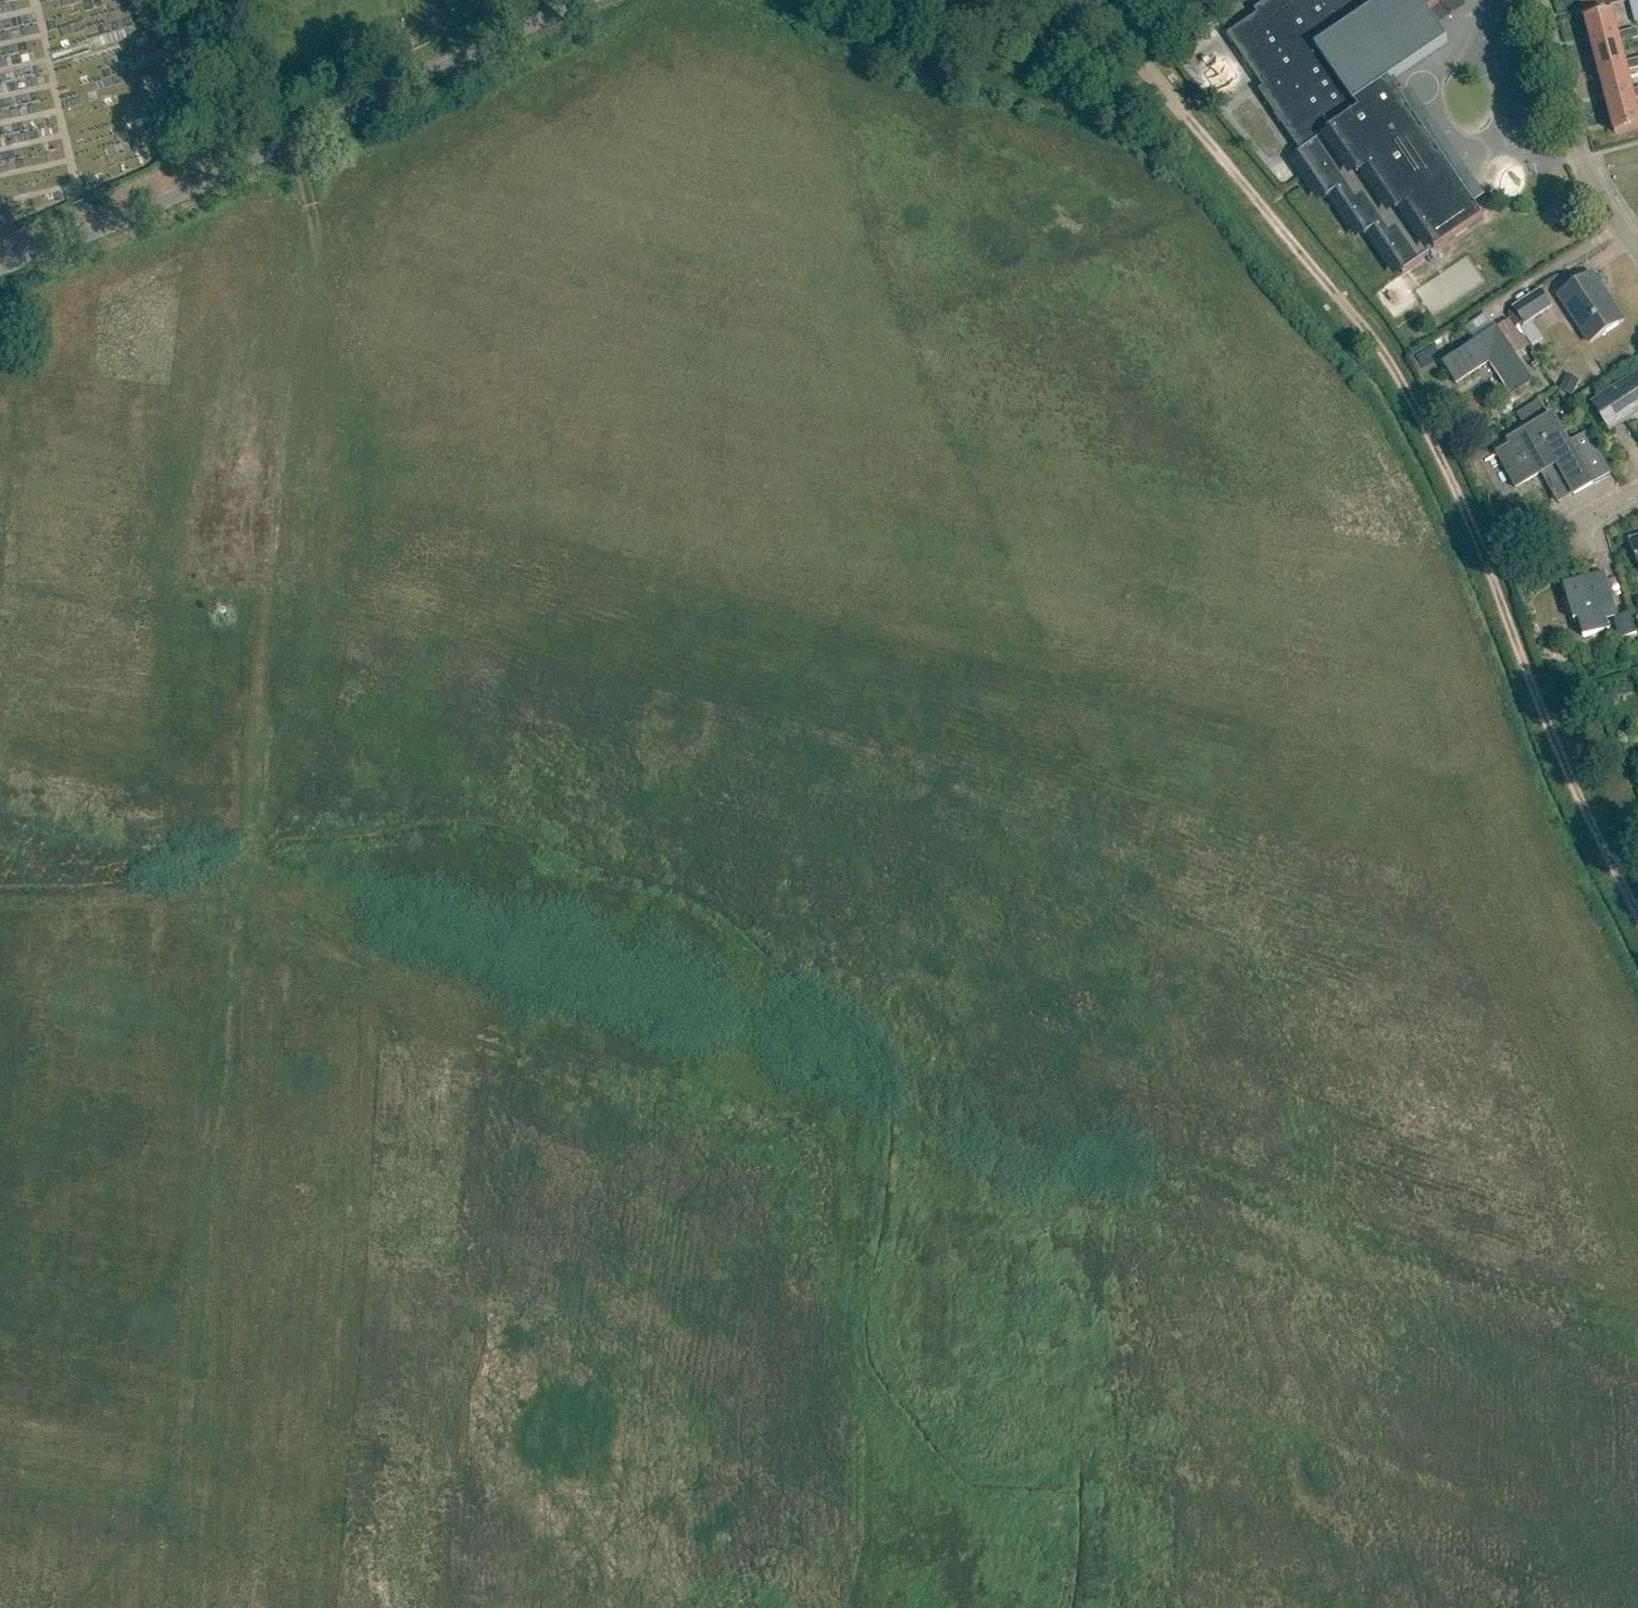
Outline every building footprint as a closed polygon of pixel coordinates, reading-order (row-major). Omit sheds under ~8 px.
[(1227,37),(1257,80),(1259,78),(1265,87),(1259,91),(1296,146),(1298,144),(1302,150),(1296,155),(1326,200),(1335,194),(1364,237),(1373,231),(1403,275),(1483,220),(1390,82),(1448,42),(1426,10),(1440,0),(1272,0),(1255,12),(1261,21),(1256,25),(1252,20),(1227,37)] [(1626,2),(1629,14),(1637,12),(1637,0),(1631,0),(1626,2)] [(1586,22),(1593,51),(1617,45),(1618,48),(1622,47),(1637,43),(1637,32),(1620,37),(1614,15),(1586,22)] [(1593,51),(1600,79),(1624,73),(1624,76),(1629,74),(1637,72),(1637,63),(1627,66),(1622,47),(1618,48),(1617,45),(1593,51)] [(1637,103),(1637,93),(1634,94),(1629,74),(1624,76),(1624,73),(1600,79),(1607,108),(1631,102),(1632,105),(1636,104),(1637,103)] [(1636,104),(1632,105),(1631,102),(1607,108),(1614,137),(1637,131),(1637,110),(1636,104)] [(1592,277),(1559,298),(1590,345),(1623,323),(1592,277)] [(1524,326),(1550,309),(1541,295),(1515,311),(1524,326)] [(1490,362),(1492,365),(1512,395),(1534,381),(1499,328),(1444,364),(1457,384),(1490,362)] [(1595,407),(1612,433),(1637,416),(1637,379),(1595,407)] [(1516,486),(1558,462),(1576,493),(1595,482),(1594,482),(1614,471),(1590,428),(1570,439),(1555,412),(1509,438),(1512,443),(1497,452),(1498,454),(1501,452),(1517,482),(1515,484),(1516,486)] [(1575,621),(1579,620),(1584,637),(1611,629),(1608,620),(1615,618),(1621,639),(1637,634),(1629,606),(1617,609),(1606,572),(1565,585),(1575,621)]
